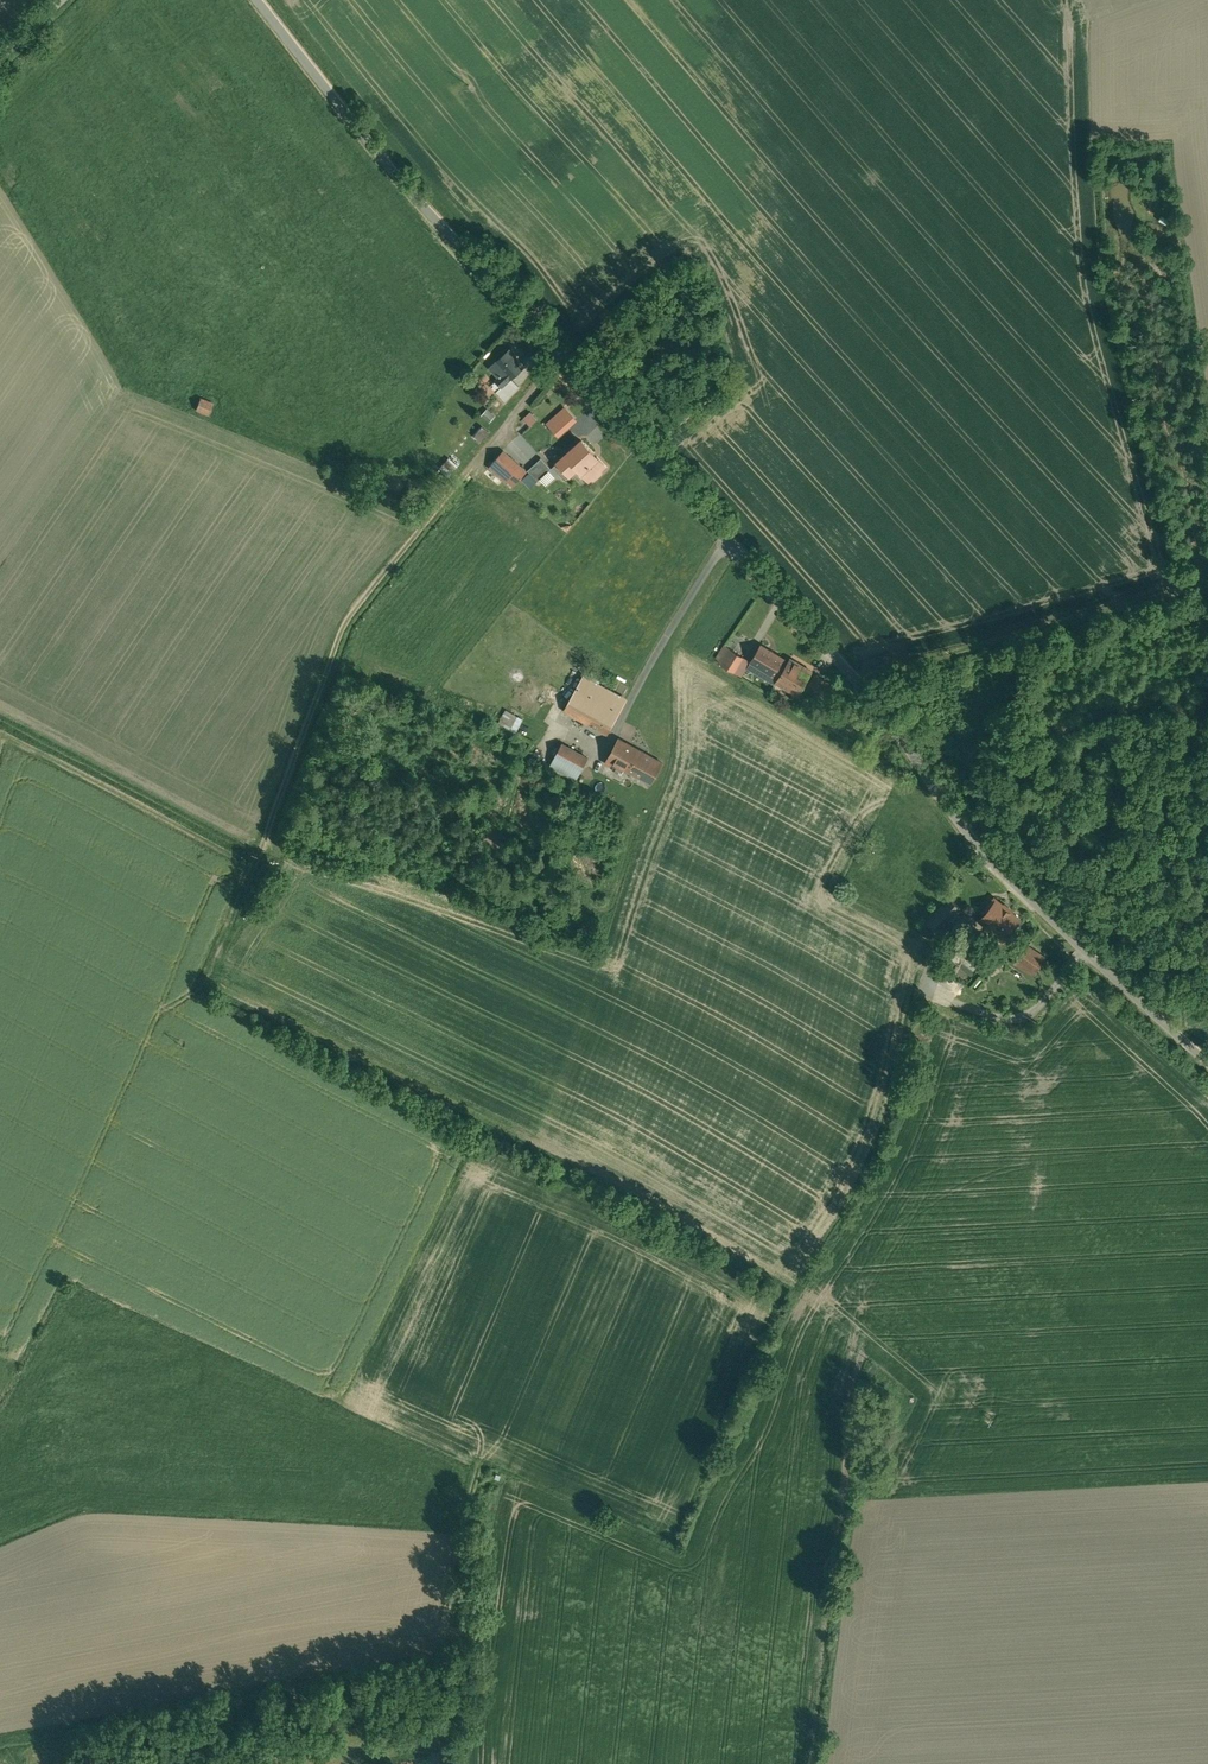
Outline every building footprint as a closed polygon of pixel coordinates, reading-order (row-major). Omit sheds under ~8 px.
[(509,350),(496,362),(505,372),(496,380),(502,387),(524,367),(509,350)] [(206,415),(211,402),(197,396),(192,409),(206,415)] [(485,401),(479,408),(487,415),(493,408),(485,401)] [(563,405),(544,423),(557,437),(576,419),(563,405)] [(530,409),(523,415),(531,424),(538,418),(530,409)] [(490,427),(480,420),(471,432),(481,439),(490,427)] [(600,459),(579,435),(553,459),(566,472),(574,465),(583,475),(600,459)] [(503,454),(491,468),(512,487),(525,473),(503,454)] [(438,467),(448,476),(457,465),(447,456),(438,467)] [(566,472),(553,459),(543,468),(558,485),(569,475),(566,472)] [(788,662),(761,645),(752,661),(779,678),(788,662)] [(713,664),(742,674),(748,656),(719,646),(713,664)] [(811,671),(790,659),(788,662),(779,678),(777,682),(798,694),(811,671)] [(583,668),(565,699),(610,723),(627,692),(583,668)] [(819,677),(813,686),(822,692),(828,683),(819,677)] [(539,688),(531,704),(536,707),(544,691),(539,688)] [(514,733),(523,719),(505,708),(497,722),(514,733)] [(619,732),(608,754),(650,776),(662,753),(619,732)] [(590,749),(562,734),(550,757),(578,771),(590,749)] [(1017,918),(989,895),(974,914),(1002,937),(1017,918)] [(1038,954),(1025,947),(1020,955),(1033,963),(1038,954)] [(971,986),(977,990),(984,979),(978,975),(971,986)]
